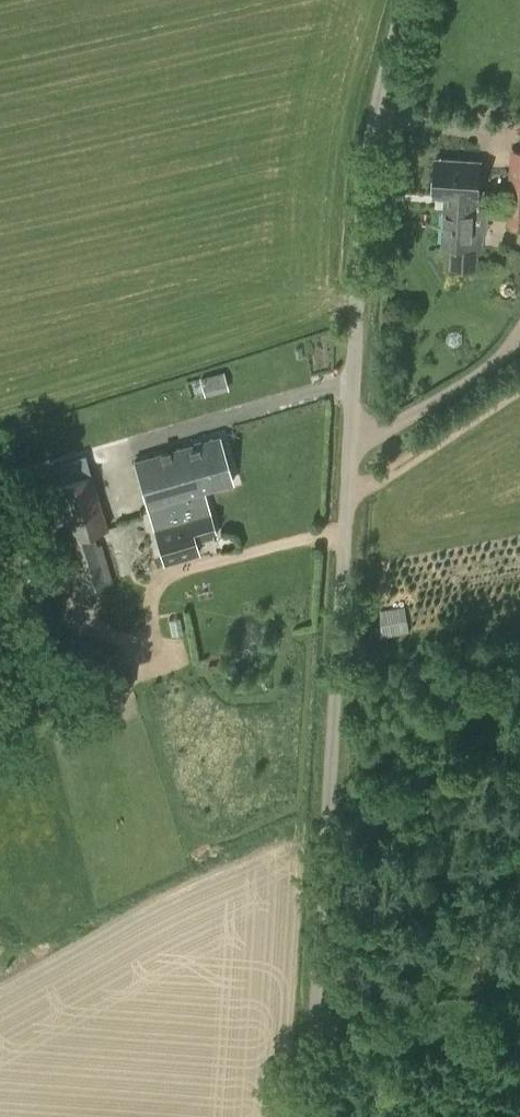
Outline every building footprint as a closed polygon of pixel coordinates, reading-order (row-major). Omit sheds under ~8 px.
[(507,220),(506,226),(519,227),(519,152),(511,152),(510,168),(509,198),(507,220)] [(437,159),(436,169),(435,196),(445,197),(442,246),(451,247),(449,270),(477,271),(478,255),(481,255),(482,231),(488,231),(490,189),(479,189),(481,162),(450,160),(437,159)] [(205,388),(227,388),(226,374),(205,375),(205,388)] [(147,505),(203,490),(232,482),(218,436),(134,460),(147,505)] [(56,506),(33,513),(43,547),(66,540),(59,515),(101,503),(92,473),(91,474),(54,484),(50,485),(56,506)] [(215,534),(203,490),(147,505),(160,551),(165,564),(199,553),(194,540),(215,534)] [(66,540),(43,547),(58,597),(112,582),(101,543),(97,544),(70,552),(66,540)]
